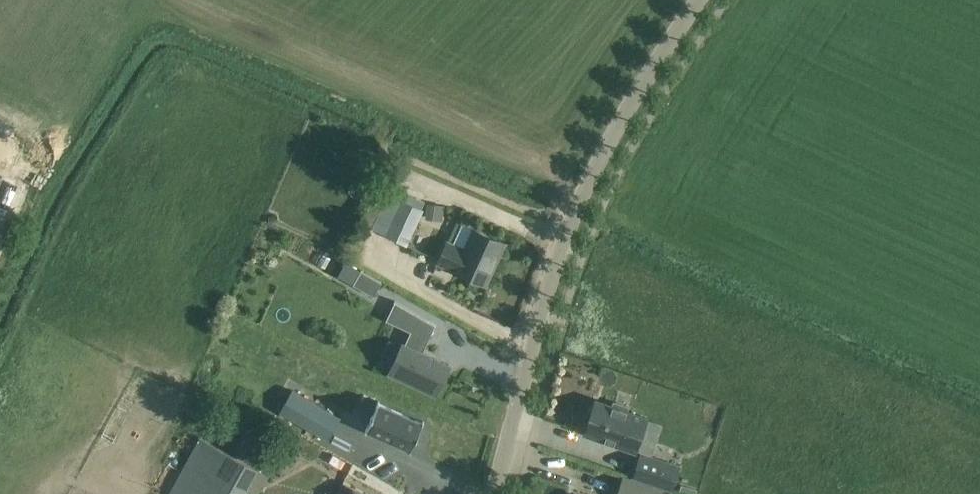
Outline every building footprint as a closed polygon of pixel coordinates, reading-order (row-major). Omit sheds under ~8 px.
[(423,212),(405,202),(388,236),(406,245),(423,212)] [(429,217),(446,218),(448,204),(431,202),(429,217)] [(502,242),(475,229),(465,251),(445,242),(436,261),(456,270),(454,273),(484,286),(493,266),(491,265),(502,242)] [(361,270),(353,285),(374,296),(382,282),(361,270)] [(391,370),(389,375),(409,384),(411,379),(437,391),(444,375),(439,373),(444,363),(422,353),(434,325),(435,326),(435,324),(417,314),(404,345),(401,344),(390,369),(391,370)] [(292,390),(279,412),(328,440),(341,418),(292,390)] [(635,452),(647,418),(627,411),(629,407),(614,402),(612,406),(596,400),(584,434),(635,452)] [(378,403),(366,429),(411,450),(424,423),(378,403)] [(169,493),(171,493),(243,493),(257,469),(201,437),(169,493)] [(680,466),(640,452),(632,477),(672,490),(680,466)] [(617,493),(661,493),(661,491),(662,490),(623,477),(617,493)] [(340,479),(332,493),(367,493),(340,479)]
